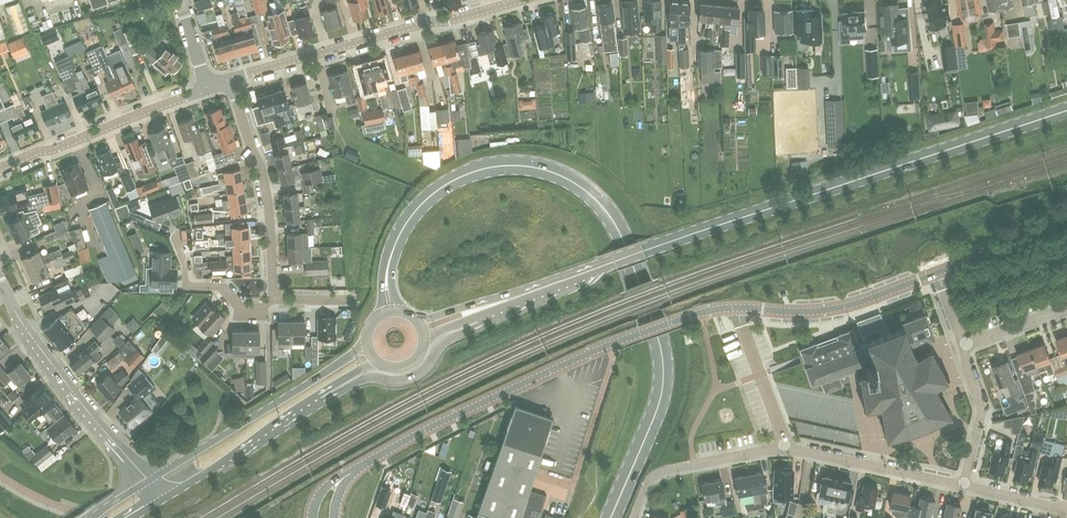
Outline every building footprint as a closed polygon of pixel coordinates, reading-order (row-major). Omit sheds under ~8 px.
[(21,0),(11,2),(18,31),(27,29),(21,0)] [(198,10),(213,6),(211,0),(195,0),(198,10)] [(255,9),(255,10),(266,7),(264,0),(252,0),(255,9)] [(294,15),(294,17),(294,18),(298,33),(299,36),(315,31),(308,7),(307,4),(311,2),(310,0),(296,0),(298,6),(299,6),(300,11),(297,12),(295,13),(294,14),(294,15)] [(336,2),(340,1),(340,0),(325,0),(328,9),(321,11),(326,28),(342,23),(336,2)] [(365,4),(368,3),(368,0),(353,0),(349,1),(354,20),(364,17),(364,15),(368,14),(365,4)] [(390,10),(387,0),(373,0),(377,13),(390,10)] [(624,31),(639,30),(637,0),(635,0),(621,1),(624,31)] [(661,0),(645,0),(645,19),(651,19),(651,28),(661,28),(661,0)] [(670,0),(668,18),(669,18),(669,26),(670,40),(678,40),(678,35),(678,26),(679,19),(679,18),(680,1),(670,0)] [(925,10),(923,11),(924,16),(926,16),(928,27),(929,27),(929,31),(946,27),(946,25),(947,25),(946,21),(951,20),(948,2),(942,3),(942,0),(922,0),(925,10)] [(981,11),(979,0),(957,0),(961,16),(981,11)] [(990,11),(1002,9),(1000,0),(987,0),(990,11)] [(1002,9),(1014,6),(1013,0),(1000,0),(1002,9)] [(1035,0),(1023,0),(1023,4),(1021,4),(1024,17),(1032,16),(1029,3),(1035,2),(1035,0)] [(1035,2),(1042,0),(1044,13),(1051,12),(1048,0),(1035,0),(1035,2)] [(1053,16),(1061,15),(1059,0),(1051,0),(1053,16)] [(678,26),(678,35),(678,40),(678,49),(685,48),(685,26),(690,26),(690,19),(689,19),(690,2),(680,1),(679,18),(679,19),(678,26)] [(611,2),(598,4),(600,21),(602,30),(607,29),(609,50),(618,49),(611,2)] [(712,35),(713,27),(713,20),(712,20),(713,4),(700,2),(699,19),(706,19),(705,27),(705,26),(704,35),(712,35)] [(719,21),(717,32),(721,32),(721,36),(729,37),(730,29),(729,29),(724,28),(726,5),(713,4),(712,20),(713,20),(719,21)] [(724,28),(729,29),(730,22),(737,23),(739,6),(726,5),(724,28)] [(744,17),(745,49),(755,48),(755,32),(764,32),(763,9),(760,9),(760,7),(758,5),(754,5),(752,7),(752,9),(749,9),(749,17),(744,17)] [(906,18),(898,19),(897,5),(881,6),(883,31),(892,31),(893,41),(894,41),(894,51),(912,50),(910,28),(907,28),(906,18)] [(581,42),(591,40),(586,6),(571,8),(574,27),(579,26),(581,42)] [(287,33),(291,32),(287,20),(284,8),(269,12),(271,17),(267,19),(269,24),(265,25),(267,33),(271,32),(274,43),(276,42),(277,45),(283,43),(282,40),(288,39),(287,33)] [(844,12),(845,21),(839,21),(840,43),(850,42),(849,30),(867,28),(865,10),(853,11),(852,8),(845,9),(845,12),(844,12)] [(787,33),(787,31),(793,31),(792,9),(774,10),(775,32),(781,31),(781,33),(787,33)] [(812,16),(812,9),(795,9),(795,30),(800,30),(801,39),(809,39),(822,38),(821,14),(817,14),(817,16),(812,16)] [(239,53),(248,50),(240,19),(237,11),(231,13),(235,27),(233,28),(235,35),(233,36),(238,53),(239,53)] [(222,12),(215,14),(219,26),(227,56),(238,53),(233,36),(231,37),(229,29),(227,30),(222,12)] [(539,47),(553,44),(553,43),(555,43),(553,33),(559,31),(554,13),(541,16),(543,24),(534,27),(539,47)] [(240,19),(248,50),(258,47),(249,17),(240,19)] [(1058,27),(1056,18),(1048,19),(1049,28),(1058,27)] [(1030,20),(1021,21),(1022,33),(1032,32),(1030,20)] [(519,40),(524,39),(524,38),(529,37),(526,28),(522,29),(519,21),(511,23),(511,22),(510,21),(507,22),(506,24),(506,25),(505,25),(507,33),(505,33),(511,56),(522,52),(519,40)] [(983,23),(987,48),(998,47),(997,41),(1005,40),(1003,29),(995,30),(994,21),(983,23)] [(1019,22),(1007,24),(1009,37),(1021,35),(1019,22)] [(88,36),(99,34),(97,23),(86,26),(88,36)] [(79,37),(75,26),(66,30),(71,41),(79,37)] [(227,56),(219,26),(203,30),(207,44),(213,43),(218,59),(227,56)] [(117,35),(123,33),(121,28),(114,31),(116,36),(117,35)] [(503,44),(499,45),(497,38),(495,39),(493,29),(478,33),(481,44),(478,45),(478,44),(477,44),(480,55),(481,55),(481,54),(487,52),(490,63),(490,64),(497,62),(498,65),(508,62),(503,44)] [(59,38),(55,30),(41,36),(45,44),(59,38)] [(574,30),(565,31),(566,43),(567,59),(576,58),(575,43),(574,30)] [(963,32),(954,33),(955,44),(958,68),(968,67),(965,45),(963,32)] [(632,33),(618,34),(621,70),(635,69),(632,33)] [(657,35),(656,47),(661,47),(660,51),(666,51),(666,35),(657,35)] [(728,45),(729,37),(721,36),(720,44),(728,45)] [(462,64),(461,61),(460,56),(455,40),(442,44),(451,74),(449,75),(450,94),(462,90),(455,67),(463,65),(463,64),(462,64)] [(133,55),(128,42),(121,45),(127,58),(133,55)] [(18,56),(13,43),(8,44),(14,57),(18,56)] [(95,48),(87,51),(93,66),(96,72),(104,68),(109,81),(108,81),(105,82),(111,96),(123,91),(108,55),(103,44),(103,45),(95,48)] [(451,74),(442,44),(429,48),(433,64),(441,62),(445,76),(449,75),(451,74)] [(955,44),(943,46),(946,68),(947,68),(951,67),(951,71),(958,71),(958,68),(955,44)] [(174,70),(182,62),(176,56),(178,54),(174,50),(172,52),(166,47),(160,54),(150,45),(144,52),(153,61),(153,62),(165,73),(169,68),(171,70),(172,69),(174,70)] [(796,62),(806,62),(806,47),(796,47),(796,62)] [(685,48),(678,49),(679,49),(680,66),(689,66),(688,48),(685,48)] [(715,67),(714,49),(714,48),(699,49),(699,71),(701,70),(715,70),(715,67)] [(119,49),(108,55),(123,91),(135,86),(129,72),(119,49)] [(714,49),(715,67),(722,67),(722,49),(714,49)] [(867,50),(868,76),(878,76),(877,49),(867,50)] [(417,69),(425,66),(420,50),(406,54),(413,75),(415,85),(421,83),(417,69)] [(595,70),(593,51),(586,52),(587,71),(595,70)] [(68,54),(54,61),(63,80),(71,76),(74,81),(73,81),(76,87),(78,93),(72,95),(79,111),(91,105),(79,78),(75,70),(68,54)] [(413,75),(406,54),(393,58),(398,74),(406,72),(410,86),(415,85),(413,75)] [(771,55),(772,73),(773,73),(773,77),(784,76),(782,54),(771,55)] [(482,71),(477,55),(470,57),(471,66),(468,67),(469,74),(482,71)] [(772,73),(771,55),(761,55),(762,73),(772,73)] [(385,60),(371,64),(374,74),(376,81),(378,86),(378,88),(384,86),(387,85),(385,78),(390,77),(385,60)] [(374,74),(371,64),(358,68),(363,85),(376,81),(374,74)] [(93,66),(87,69),(89,74),(96,72),(93,66)] [(715,70),(701,70),(702,82),(721,81),(720,70),(715,70)] [(348,104),(356,101),(347,71),(329,76),(334,97),(346,94),(348,104)] [(918,71),(910,72),(911,98),(920,98),(918,71)] [(85,76),(79,78),(91,105),(103,100),(97,86),(91,89),(85,76)] [(313,105),(311,100),(306,83),(293,87),(298,104),(305,102),(306,107),(313,105)] [(47,92),(59,120),(71,114),(65,100),(58,103),(53,90),(51,91),(49,85),(44,87),(47,92)] [(378,88),(380,95),(386,93),(384,86),(378,88)] [(397,90),(401,105),(403,110),(412,108),(405,87),(397,90)] [(396,88),(390,90),(394,107),(401,105),(397,90),(396,88)] [(280,124),(281,124),(285,123),(283,114),(284,114),(284,115),(290,113),(288,106),(289,105),(284,89),(270,93),(280,124)] [(48,125),(59,120),(47,92),(41,95),(47,108),(41,111),(48,125)] [(281,124),(280,124),(270,93),(266,94),(265,92),(259,94),(259,96),(258,97),(266,122),(273,120),(276,127),(281,125),(281,124)] [(365,94),(357,95),(359,110),(368,109),(365,94)] [(32,100),(29,95),(23,98),(25,103),(32,100)] [(521,104),(538,103),(537,95),(521,96),(521,104)] [(992,95),(984,96),(985,105),(993,104),(992,95)] [(830,144),(843,144),(841,98),(828,98),(830,144)] [(510,108),(513,107),(513,109),(517,109),(517,102),(514,99),(511,99),(508,103),(508,106),(510,108)] [(965,101),(967,113),(979,112),(978,100),(965,101)] [(995,106),(998,115),(1013,110),(1010,102),(995,106)] [(28,134),(39,128),(33,114),(27,117),(21,104),(16,106),(28,134)] [(437,128),(437,122),(436,110),(429,111),(429,104),(420,105),(421,129),(437,128)] [(16,139),(28,134),(16,106),(10,109),(15,122),(9,125),(16,139)] [(363,111),(365,124),(386,120),(383,107),(363,111)] [(435,108),(436,110),(437,122),(450,121),(449,107),(435,108)] [(236,147),(231,130),(229,124),(226,124),(223,114),(221,115),(219,108),(205,112),(211,130),(216,129),(224,151),(213,155),(217,167),(238,160),(234,148),(236,147)] [(927,116),(930,130),(958,124),(956,112),(938,115),(938,114),(935,114),(935,116),(933,117),(932,115),(927,116)] [(322,114),(316,116),(320,131),(327,129),(322,114)] [(329,131),(335,130),(332,116),(327,117),(329,131)] [(192,147),(193,152),(197,150),(198,154),(206,152),(198,127),(196,127),(192,117),(178,122),(184,139),(192,137),(195,146),(192,147)] [(184,180),(190,178),(185,163),(180,165),(169,136),(167,137),(164,127),(150,132),(156,149),(157,149),(161,159),(168,157),(172,168),(175,167),(180,181),(183,180),(184,180)] [(292,142),(297,140),(298,143),(304,141),(301,129),(295,131),(296,136),(291,138),(292,142)] [(925,133),(926,139),(939,134),(939,131),(925,133)] [(145,141),(139,143),(137,137),(135,138),(134,135),(125,138),(126,141),(124,142),(131,159),(138,156),(144,172),(155,167),(145,141)] [(272,142),(274,149),(286,145),(284,139),(272,142)] [(305,143),(294,145),(296,154),(307,151),(305,143)] [(95,164),(100,175),(117,168),(118,171),(123,169),(119,159),(114,161),(110,149),(108,150),(107,148),(99,151),(100,153),(98,154),(101,162),(95,164)] [(439,150),(423,151),(424,163),(436,168),(440,165),(439,150)] [(278,169),(292,165),(289,152),(275,155),(278,169)] [(185,163),(190,178),(199,174),(194,160),(185,163)] [(78,162),(61,169),(72,194),(89,187),(78,162)] [(298,164),(292,165),(278,169),(281,182),(301,178),(303,184),(323,180),(320,168),(300,172),(298,164)] [(234,181),(242,180),(239,169),(222,172),(224,178),(217,179),(218,184),(234,181)] [(120,176),(127,192),(130,200),(140,195),(130,172),(120,176)] [(190,178),(184,180),(187,188),(193,186),(190,178)] [(143,183),(136,186),(140,195),(162,186),(159,179),(155,181),(154,181),(144,185),(143,183)] [(227,194),(244,191),(242,180),(234,181),(218,184),(219,189),(226,188),(227,194)] [(43,186),(44,192),(47,204),(59,201),(55,183),(43,186)] [(309,184),(302,185),(304,193),(311,192),(309,184)] [(212,190),(211,186),(201,187),(203,194),(212,192),(212,190)] [(118,201),(112,187),(107,189),(113,203),(118,201)] [(47,204),(44,192),(27,196),(25,189),(13,192),(13,191),(3,194),(4,195),(0,196),(0,211),(0,212),(15,207),(15,208),(28,205),(29,209),(42,205),(47,204)] [(222,206),(246,202),(244,191),(227,194),(228,200),(221,201),(222,206)] [(283,193),(285,207),(299,206),(298,192),(283,193)] [(176,196),(150,205),(156,222),(182,212),(176,196)] [(105,201),(88,208),(107,252),(108,254),(97,258),(107,281),(119,280),(122,279),(135,273),(107,206),(105,201)] [(231,215),(248,212),(246,202),(222,206),(223,211),(230,209),(231,215)] [(286,222),(301,220),(299,206),(285,207),(286,222)] [(16,240),(28,235),(30,235),(39,231),(39,229),(38,226),(42,223),(36,210),(19,214),(20,217),(13,221),(12,218),(4,221),(9,231),(12,230),(16,240)] [(146,217),(130,211),(128,217),(143,224),(146,217)] [(196,222),(213,221),(213,214),(196,215),(196,222)] [(56,230),(66,226),(64,220),(53,225),(56,230)] [(226,238),(242,237),(249,237),(248,225),(231,227),(232,233),(225,233),(226,238)] [(314,233),(314,225),(308,225),(308,232),(287,233),(288,247),(309,247),(308,233),(314,233)] [(69,231),(66,226),(56,230),(58,236),(69,231)] [(249,248),(249,237),(242,237),(226,238),(220,239),(221,245),(226,245),(226,250),(233,249),(249,248)] [(196,249),(207,248),(207,239),(195,239),(196,249)] [(309,260),(309,247),(288,247),(288,261),(303,261),(303,260),(307,260),(307,273),(329,272),(329,259),(309,260)] [(245,259),(250,259),(249,248),(233,249),(233,255),(226,255),(227,260),(245,259)] [(48,273),(46,268),(53,264),(55,268),(66,262),(64,259),(74,255),(71,249),(69,250),(62,253),(55,256),(46,261),(27,269),(32,281),(48,273)] [(46,261),(55,256),(53,251),(41,257),(38,250),(21,258),(27,269),(46,261)] [(160,291),(161,285),(176,285),(176,269),(169,269),(170,252),(153,251),(152,284),(148,284),(147,291),(160,291)] [(245,259),(227,260),(209,261),(210,268),(226,267),(227,270),(234,269),(234,271),(251,270),(250,259),(245,259)] [(67,273),(79,272),(79,264),(67,265),(67,273)] [(71,289),(59,295),(55,288),(39,296),(39,297),(37,298),(41,304),(42,303),(45,309),(54,304),(57,309),(76,299),(76,300),(90,293),(86,284),(85,284),(85,283),(71,290),(71,289)] [(192,317),(198,323),(197,323),(209,335),(225,317),(213,306),(211,308),(205,303),(192,317)] [(110,306),(91,328),(104,340),(114,328),(111,325),(119,317),(115,311),(110,306)] [(87,326),(74,311),(61,315),(44,329),(60,349),(75,337),(75,336),(87,326)] [(320,315),(320,316),(318,316),(318,338),(336,338),(336,316),(327,316),(327,315),(326,313),(321,313),(320,315)] [(949,415),(952,414),(934,384),(949,375),(948,373),(946,374),(930,349),(932,348),(931,346),(924,350),(920,343),(934,338),(925,313),(901,322),(903,327),(866,341),(867,343),(859,346),(853,329),(837,335),(838,338),(817,346),(816,343),(800,349),(806,366),(805,366),(812,384),(821,380),(826,392),(842,386),(837,374),(864,364),(866,373),(858,375),(858,377),(860,376),(865,405),(863,405),(863,408),(881,405),(887,439),(889,438),(889,436),(908,431),(909,433),(911,433),(910,430),(929,423),(930,425),(932,425),(931,422),(948,413),(949,415)] [(774,316),(773,323),(787,325),(788,318),(774,316)] [(855,322),(860,336),(875,331),(869,317),(855,322)] [(173,320),(166,330),(171,334),(179,323),(173,320)] [(292,341),(292,320),(279,320),(279,337),(272,337),(272,354),(279,354),(279,348),(292,348),(292,341)] [(292,341),(305,341),(305,320),(292,320),(292,341)] [(246,356),(246,331),(233,331),(233,344),(227,344),(227,356),(246,356)] [(246,356),(254,356),(254,351),(259,351),(259,331),(246,331),(246,356)] [(11,349),(0,335),(0,357),(11,349)] [(1066,363),(1066,335),(1057,338),(1062,353),(1056,355),(1060,365),(1065,381),(1066,381),(1066,366),(1066,363)] [(199,358),(211,345),(211,344),(214,342),(208,336),(197,348),(198,348),(194,353),(199,358)] [(118,349),(120,351),(107,362),(112,368),(123,359),(128,362),(127,362),(133,368),(144,356),(152,348),(144,340),(137,348),(128,339),(118,349)] [(80,373),(94,361),(95,362),(102,357),(97,351),(101,347),(95,341),(70,362),(80,373)] [(725,346),(727,355),(744,350),(742,341),(725,346)] [(1054,368),(1053,365),(1044,343),(1031,347),(1040,371),(1049,368),(1051,373),(1055,371),(1059,384),(1065,381),(1060,365),(1054,368)] [(211,345),(199,358),(206,364),(218,351),(211,345)] [(1040,371),(1031,347),(1018,352),(1023,366),(1016,369),(1024,391),(1024,392),(1035,388),(1033,381),(1033,378),(1031,374),(1040,371)] [(731,357),(733,365),(749,360),(746,352),(731,357)] [(266,382),(266,360),(257,360),(257,382),(266,382)] [(1018,412),(1028,408),(1022,392),(1024,391),(1019,377),(1015,379),(1008,361),(993,367),(1000,385),(1007,382),(1012,395),(1007,397),(1010,404),(1004,407),(1006,413),(1017,409),(1018,412)] [(32,375),(21,362),(7,373),(0,365),(0,387),(0,388),(13,377),(19,385),(32,375)] [(753,363),(735,365),(737,379),(755,377),(753,363)] [(119,386),(129,378),(123,371),(113,378),(108,373),(96,383),(109,398),(121,388),(119,386)] [(150,392),(155,388),(142,373),(128,385),(137,396),(120,411),(132,426),(159,404),(150,392)] [(277,389),(284,385),(279,377),(273,381),(277,389)] [(41,412),(54,402),(42,387),(25,401),(29,406),(23,411),(31,420),(41,412)] [(54,402),(41,412),(49,422),(62,412),(54,402)] [(476,515),(476,516),(475,517),(521,517),(553,416),(515,403),(476,515)] [(0,411),(0,431),(11,422),(1,410),(0,411)] [(59,442),(76,428),(64,414),(47,428),(59,442)] [(1020,431),(1024,415),(1004,419),(1006,427),(1012,425),(1014,433),(1020,431)] [(41,422),(37,416),(31,421),(36,426),(41,422)] [(1032,474),(1038,450),(1042,451),(1046,437),(1034,434),(1032,441),(1030,448),(1031,448),(1030,451),(1023,449),(1021,458),(1019,458),(1015,475),(1017,476),(1018,477),(1024,479),(1026,478),(1028,478),(1029,473),(1032,474)] [(1064,453),(1066,443),(1046,438),(1043,448),(1064,453)] [(994,452),(994,453),(993,453),(991,454),(990,458),(991,459),(992,460),(990,469),(992,470),(991,472),(997,473),(997,471),(1004,473),(1006,463),(1008,464),(1010,456),(1008,456),(1012,441),(1004,440),(1001,454),(994,452)] [(38,465),(53,453),(46,444),(35,453),(32,449),(31,449),(28,445),(22,450),(25,454),(29,459),(31,457),(38,465)] [(1056,480),(1062,456),(1055,454),(1052,465),(1043,463),(1039,481),(1052,484),(1054,479),(1056,480)] [(795,483),(792,483),(793,470),(791,470),(791,468),(783,467),(783,470),(775,469),(775,485),(772,485),(772,496),(773,501),(782,501),(782,496),(792,496),(792,487),(795,487),(795,483)] [(442,468),(432,499),(440,501),(451,471),(442,468)] [(767,498),(766,489),(767,488),(763,471),(749,474),(753,491),(752,491),(754,503),(756,512),(764,511),(762,502),(764,501),(766,500),(767,498)] [(738,494),(752,491),(753,491),(749,474),(735,477),(738,494)] [(823,509),(827,510),(829,503),(832,504),(837,479),(824,476),(820,491),(818,493),(817,499),(818,501),(823,502),(824,501),(825,501),(823,509)] [(704,499),(714,497),(715,504),(720,503),(722,513),(735,510),(733,500),(726,501),(722,479),(701,483),(704,499)] [(851,482),(837,479),(832,504),(829,503),(827,510),(826,512),(833,514),(835,505),(841,507),(844,504),(846,498),(847,498),(851,482)] [(856,507),(863,509),(864,503),(878,506),(881,505),(882,499),(881,497),(876,496),(877,487),(864,484),(862,492),(859,491),(856,507)] [(388,489),(382,506),(389,508),(392,509),(398,493),(395,492),(388,489)] [(530,490),(521,517),(539,517),(547,495),(530,490)] [(912,508),(907,507),(910,494),(893,490),(890,505),(893,505),(892,512),(895,512),(898,517),(899,517),(910,517),(912,508)] [(329,495),(319,501),(323,507),(333,502),(329,495)] [(417,497),(411,495),(407,504),(413,506),(417,497)] [(935,499),(934,498),(933,496),(928,495),(927,497),(920,495),(918,507),(912,506),(912,508),(910,517),(931,517),(935,499)] [(463,501),(454,498),(447,517),(457,517),(463,501)] [(943,517),(941,517),(958,517),(961,504),(960,504),(960,503),(954,502),(953,503),(947,501),(943,517)] [(749,514),(756,512),(754,503),(747,504),(749,514)] [(991,512),(987,511),(988,510),(986,507),(982,506),(980,508),(980,509),(976,508),(974,517),(990,517),(991,512)] [(685,508),(680,511),(684,517),(687,517),(690,516),(685,508)] [(426,512),(419,510),(416,517),(424,517),(426,512)] [(424,517),(433,517),(435,512),(428,510),(427,512),(426,512),(424,517)]
